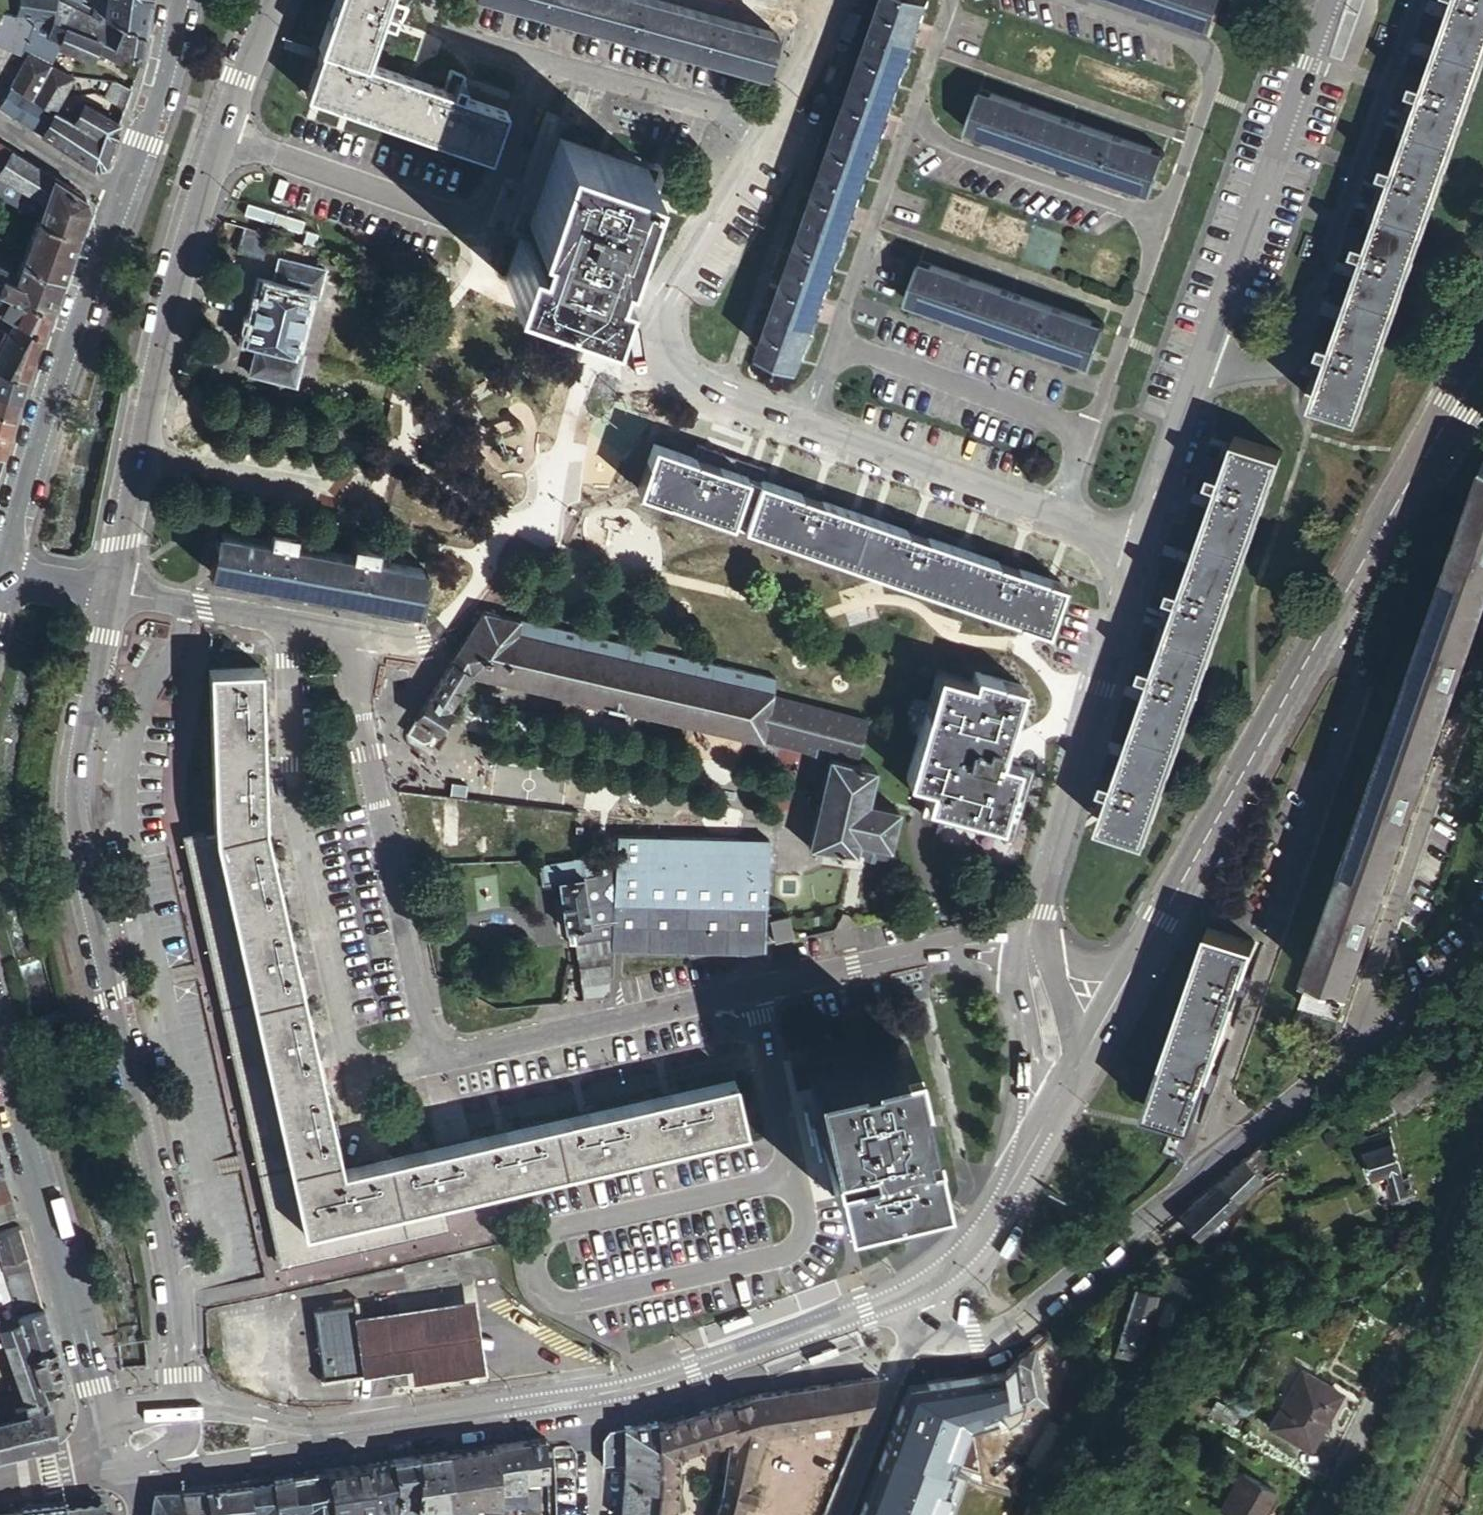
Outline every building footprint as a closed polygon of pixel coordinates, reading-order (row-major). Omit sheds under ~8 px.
[(29,21),(51,28),(54,9),(54,4),(43,0),(14,0),(11,14),(29,21)] [(54,4),(54,9),(104,25),(105,22),(66,0),(55,0),(54,4)] [(106,8),(97,2),(91,10),(78,2),(79,0),(66,0),(105,22),(106,18),(106,8)] [(146,31),(150,4),(126,0),(107,0),(106,8),(106,18),(146,31)] [(312,39),(315,40),(298,86),(484,154),(502,107),(455,90),(458,83),(441,76),(438,85),(358,55),(374,12),(385,16),(391,0),(326,0),(312,39)] [(662,0),(503,0),(759,68),(770,29),(662,0)] [(923,0),(881,0),(755,334),(791,347),(923,0)] [(1208,0),(1146,0),(1201,19),(1208,0)] [(1305,401),(1351,418),(1482,54),(1482,0),(1450,0),(1418,90),(1389,168),(1372,217),(1328,338),(1305,401)] [(54,9),(51,28),(102,46),(104,25),(54,9)] [(5,10),(0,19),(0,49),(24,59),(26,56),(32,49),(31,42),(29,21),(11,14),(5,10)] [(102,46),(124,54),(142,60),(146,31),(106,18),(105,22),(104,25),(102,46)] [(51,28),(29,21),(31,42),(46,47),(49,48),(51,28)] [(120,65),(124,54),(102,46),(51,28),(49,48),(91,63),(94,56),(120,65)] [(46,47),(31,42),(32,49),(26,56),(46,64),(46,47)] [(0,101),(0,104),(95,164),(105,161),(121,117),(100,109),(85,98),(73,117),(59,108),(55,105),(59,98),(73,75),(46,64),(26,56),(24,59),(0,101)] [(124,107),(131,88),(117,82),(110,102),(124,107)] [(1141,192),(1155,150),(971,87),(957,128),(1141,192)] [(64,101),(59,98),(55,105),(59,108),(64,101)] [(639,165),(555,136),(524,220),(529,223),(524,238),(514,234),(514,235),(497,275),(597,310),(608,269),(597,265),(603,249),(608,251),(622,213),(639,165)] [(0,143),(0,170),(11,150),(0,143)] [(40,216),(80,232),(90,206),(87,196),(11,150),(0,170),(0,175),(46,199),(40,216)] [(40,216),(46,199),(0,175),(0,194),(40,216)] [(80,232),(40,216),(29,248),(68,263),(80,232)] [(260,228),(244,223),(237,247),(261,254),(264,242),(268,230),(260,228)] [(51,310),(68,263),(29,248),(20,272),(0,264),(0,290),(51,310)] [(270,281),(305,290),(315,293),(321,265),(276,254),(270,281)] [(1082,364),(1095,324),(911,262),(898,302),(1082,364)] [(290,352),(305,290),(270,281),(258,278),(243,340),(254,342),(290,352)] [(0,290),(0,313),(16,319),(11,333),(38,344),(51,310),(0,290)] [(26,378),(38,344),(11,333),(0,329),(0,374),(26,378)] [(300,354),(290,352),(254,342),(248,371),(293,382),(300,354)] [(0,374),(0,418),(14,422),(26,378),(0,374)] [(193,385),(187,383),(184,395),(195,398),(198,386),(193,385)] [(7,443),(14,422),(0,418),(0,442),(7,443)] [(1229,438),(1090,821),(1135,837),(1274,454),(1229,438)] [(706,460),(645,439),(629,485),(1037,629),(1054,583),(959,549),(866,517),(774,484),(706,460)] [(1346,985),(1482,594),(1482,460),(1482,459),(1303,970),(1310,973),(1346,985)] [(416,608),(424,568),(218,529),(211,569),(265,580),(357,597),(416,608)] [(448,658),(467,670),(756,739),(766,693),(771,677),(479,608),(448,658)] [(445,705),(467,670),(448,658),(438,674),(426,694),(445,705)] [(722,1077),(722,1075),(644,1092),(580,1105),(500,1123),(453,1133),(411,1142),(370,1151),(330,1159),(321,1118),(306,1049),(291,981),(275,904),(256,817),(255,776),(253,703),(252,659),(202,661),(206,826),(182,831),(272,1249),(428,1216),(423,1191),(463,1181),(470,1180),(733,1124),(722,1077)] [(1021,686),(1021,685),(975,670),(972,679),(938,668),(924,713),(915,740),(904,772),(903,774),(927,782),(917,811),(1006,840),(1030,768),(998,757),(1015,704),(1021,686)] [(766,693),(756,739),(822,755),(851,762),(861,716),(766,693)] [(447,706),(445,705),(426,694),(420,704),(413,715),(433,728),(447,706)] [(413,715),(403,730),(420,741),(426,739),(433,728),(413,715)] [(822,755),(799,844),(846,851),(849,839),(854,818),(859,800),(868,766),(851,762),(822,755)] [(440,842),(442,795),(430,793),(429,842),(440,842)] [(890,808),(859,800),(854,818),(885,826),(890,808)] [(602,838),(605,818),(583,815),(580,834),(602,838)] [(854,818),(849,839),(879,846),(885,826),(854,818)] [(763,839),(611,833),(610,854),(607,933),(607,944),(606,945),(686,949),(765,953),(764,890),(763,839)] [(846,851),(877,856),(879,846),(849,839),(846,851)] [(607,933),(610,854),(568,856),(571,875),(578,874),(585,922),(561,925),(565,940),(568,939),(607,933)] [(571,875),(568,856),(535,862),(539,880),(554,877),(571,875)] [(571,875),(554,877),(561,925),(585,922),(578,874),(571,875)] [(792,936),(787,916),(769,920),(773,940),(792,936)] [(1257,943),(1211,926),(1147,1106),(1193,1122),(1204,1089),(1213,1092),(1219,1074),(1211,1071),(1239,993),(1247,996),(1253,979),(1245,976),(1257,943)] [(607,933),(568,939),(570,950),(574,949),(607,944),(607,933)] [(605,977),(606,945),(607,944),(574,949),(579,981),(605,977)] [(1336,1014),(1346,985),(1310,973),(1300,1002),(1336,1014)] [(604,993),(605,977),(579,981),(581,995),(604,993)] [(818,1058),(808,1060),(837,1194),(852,1191),(935,1174),(907,1040),(896,1042),(883,1044),(832,1055),(818,1058)] [(1460,1061),(1447,1047),(1390,1096),(1404,1111),(1460,1061)] [(1390,1130),(1361,1137),(1372,1177),(1388,1172),(1391,1181),(1388,1182),(1391,1196),(1401,1193),(1410,1191),(1407,1177),(1403,1178),(1390,1130)] [(1271,1159),(1267,1163),(1270,1166),(1272,1167),(1276,1163),(1271,1159)] [(1262,1183),(1244,1162),(1180,1219),(1198,1239),(1222,1218),(1262,1183)] [(1270,1166),(1267,1163),(1260,1172),(1262,1174),(1270,1166)] [(11,1200),(3,1170),(0,1171),(0,1203),(11,1200)] [(1412,1191),(1410,1191),(1401,1193),(1403,1201),(1413,1198),(1412,1191)] [(15,1216),(11,1200),(0,1203),(0,1220),(15,1216)] [(1222,1218),(1198,1239),(1227,1240),(1229,1218),(1222,1218)] [(18,1224),(0,1229),(0,1259),(9,1256),(26,1252),(18,1224)] [(32,1273),(26,1252),(9,1256),(18,1286),(24,1285),(21,1276),(32,1273)] [(0,1259),(0,1261),(4,1274),(8,1289),(18,1286),(9,1256),(0,1259)] [(1189,1280),(1172,1274),(1166,1271),(1156,1294),(1153,1293),(1145,1322),(1162,1328),(1168,1330),(1189,1280)] [(13,1303),(16,1313),(26,1309),(41,1305),(32,1273),(21,1276),(24,1285),(18,1286),(8,1289),(13,1303)] [(1136,1355),(1152,1362),(1162,1328),(1145,1322),(1153,1293),(1129,1287),(1115,1337),(1139,1345),(1136,1355)] [(477,1296),(359,1312),(366,1368),(395,1364),(410,1362),(411,1369),(412,1379),(487,1369),(485,1359),(482,1335),(480,1316),(478,1302),(477,1296)] [(366,1368),(359,1312),(357,1298),(315,1304),(324,1374),(366,1368)] [(30,1355),(21,1326),(16,1313),(13,1303),(0,1307),(0,1325),(5,1341),(8,1353),(5,1355),(9,1371),(11,1371),(18,1396),(20,1404),(17,1404),(18,1407),(27,1443),(53,1437),(47,1406),(38,1380),(30,1355)] [(45,1318),(41,1305),(26,1309),(30,1323),(45,1318)] [(26,1309),(16,1313),(21,1326),(30,1323),(26,1309)] [(21,1326),(30,1355),(53,1345),(45,1318),(30,1323),(21,1326)] [(38,1380),(61,1374),(53,1345),(30,1355),(38,1380)] [(1029,1402),(1045,1404),(1045,1402),(1033,1346),(1018,1358),(1026,1402),(1029,1402)] [(1099,1363),(1066,1350),(1058,1407),(1089,1406),(1099,1363)] [(1121,1372),(1143,1380),(1152,1362),(1136,1355),(1133,1354),(1121,1372)] [(1020,1402),(1026,1402),(1018,1358),(1000,1373),(976,1375),(981,1404),(986,1404),(1003,1403),(1020,1402)] [(981,1404),(976,1375),(949,1379),(946,1407),(959,1406),(981,1404)] [(1305,1449),(1334,1397),(1296,1375),(1266,1427),(1305,1449)] [(852,1417),(865,1415),(877,1376),(757,1396),(763,1416),(759,1417),(763,1433),(852,1417)] [(946,1407),(949,1379),(940,1380),(943,1408),(946,1407)] [(943,1408),(940,1380),(934,1381),(925,1410),(943,1408)] [(925,1410),(934,1381),(908,1384),(898,1391),(888,1421),(917,1432),(925,1410)] [(7,1408),(6,1403),(13,1401),(15,1408),(18,1407),(17,1404),(20,1404),(18,1396),(0,1401),(0,1409),(7,1408)] [(676,1487),(676,1450),(731,1434),(722,1490),(715,1514),(738,1514),(743,1500),(753,1503),(756,1492),(746,1488),(763,1433),(759,1417),(763,1416),(757,1396),(752,1396),(684,1416),(657,1427),(657,1422),(623,1426),(623,1463),(621,1514),(674,1514),(676,1487)] [(18,1407),(15,1408),(13,1401),(6,1403),(7,1408),(0,1409),(0,1414),(2,1421),(0,1422),(0,1448),(0,1449),(5,1448),(27,1443),(18,1407)] [(1000,1426),(1020,1420),(1024,1415),(1026,1410),(1027,1404),(1026,1402),(1020,1402),(1021,1404),(1022,1407),(1021,1410),(1018,1413),(1012,1416),(1005,1417),(988,1421),(986,1404),(981,1404),(959,1406),(964,1438),(975,1434),(1000,1426)] [(1021,1404),(1020,1402),(1003,1403),(1005,1417),(1012,1416),(1018,1413),(1021,1410),(1022,1407),(1021,1404)] [(1044,1406),(1045,1404),(1029,1402),(1026,1402),(1027,1404),(1026,1410),(1024,1415),(1020,1420),(1030,1416),(1036,1413),(1040,1411),(1044,1406)] [(1028,1504),(1034,1508),(1074,1448),(1089,1406),(1058,1407),(1039,1465),(1015,1459),(1008,1448),(1000,1426),(975,1434),(986,1459),(996,1479),(1028,1504)] [(843,1442),(854,1444),(865,1415),(852,1417),(843,1442)] [(917,1432),(888,1421),(882,1436),(885,1437),(881,1445),(913,1456),(918,1444),(913,1443),(917,1432)] [(599,1435),(600,1441),(600,1462),(623,1463),(623,1426),(609,1428),(599,1435)] [(521,1441),(520,1441),(523,1480),(536,1479),(545,1478),(543,1447),(543,1438),(521,1441)] [(520,1441),(494,1445),(499,1501),(499,1506),(505,1505),(522,1504),(524,1490),(523,1480),(520,1441)] [(494,1445),(478,1447),(476,1502),(492,1502),(499,1501),(494,1445)] [(913,1457),(913,1456),(881,1445),(862,1498),(865,1499),(861,1511),(857,1510),(855,1514),(891,1514),(913,1457)] [(449,1451),(447,1505),(462,1503),(476,1502),(478,1447),(449,1451)] [(420,1455),(419,1508),(428,1507),(447,1505),(449,1451),(420,1455)] [(996,1479),(986,1459),(968,1454),(964,1469),(996,1479)] [(397,1511),(419,1508),(420,1455),(392,1459),(397,1503),(397,1511)] [(375,1506),(397,1503),(392,1459),(370,1463),(375,1506)] [(332,1511),(375,1506),(370,1463),(326,1469),(332,1511)] [(332,1511),(326,1469),(306,1472),(310,1511),(311,1514),(332,1514),(332,1511)] [(963,1470),(950,1514),(985,1514),(996,1479),(964,1469),(963,1470)] [(306,1472),(272,1477),(277,1514),(290,1514),(310,1511),(306,1472)] [(1237,1473),(1214,1508),(1225,1514),(1255,1514),(1269,1493),(1237,1473)] [(272,1477),(247,1481),(250,1511),(258,1510),(258,1514),(277,1514),(272,1477)] [(537,1489),(536,1479),(523,1480),(524,1490),(537,1489)] [(1028,1504),(996,1479),(985,1514),(986,1514),(1025,1514),(1028,1504)] [(250,1511),(247,1481),(224,1485),(228,1514),(250,1514),(250,1511)] [(224,1485),(205,1488),(208,1514),(228,1514),(224,1485)] [(205,1488),(181,1491),(185,1514),(208,1514),(205,1488)] [(522,1504),(522,1511),(522,1514),(538,1514),(537,1489),(524,1490),(522,1504)] [(181,1491),(153,1495),(151,1514),(185,1514),(181,1491)] [(67,1500),(67,1496),(21,1502),(22,1514),(70,1514),(67,1500)] [(106,1512),(107,1496),(67,1500),(70,1514),(106,1514),(106,1512)] [(492,1502),(493,1514),(506,1514),(506,1512),(505,1505),(499,1506),(499,1501),(492,1502)] [(0,1505),(0,1514),(22,1514),(21,1502),(0,1505)] [(462,1503),(462,1514),(476,1514),(476,1502),(462,1503)]
